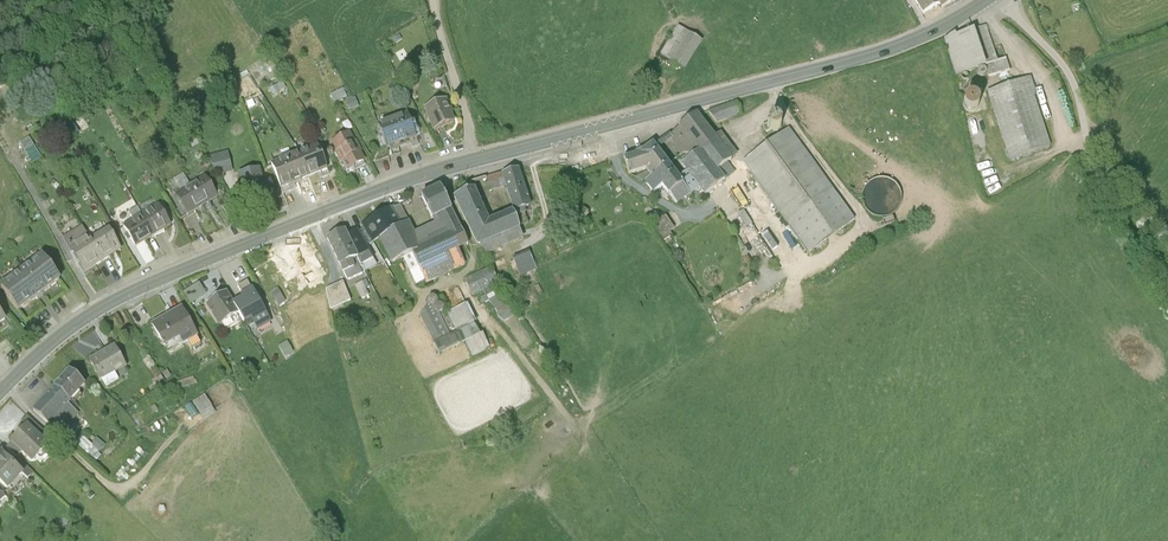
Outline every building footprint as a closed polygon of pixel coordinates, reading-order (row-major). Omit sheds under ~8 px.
[(923,13),(941,4),(938,0),(914,0),(923,13)] [(941,4),(943,8),(958,0),(938,0),(941,4)] [(985,25),(944,37),(955,75),(996,64),(985,25)] [(702,43),(677,27),(660,55),(684,71),(702,43)] [(1029,77),(988,91),(1012,161),(1053,148),(1029,77)] [(283,81),(271,88),(275,96),(287,88),(283,81)] [(345,89),(332,94),(335,100),(347,95),(345,89)] [(448,98),(424,109),(434,133),(458,122),(448,98)] [(742,114),(737,101),(710,111),(715,124),(742,114)] [(409,112),(377,123),(386,151),(419,140),(409,112)] [(697,113),(668,133),(688,160),(701,151),(716,139),(697,113)] [(854,222),(789,130),(742,163),(806,255),(854,222)] [(350,134),(331,144),(347,174),(366,164),(350,134)] [(31,136),(21,142),(33,162),(43,156),(31,136)] [(701,151),(716,172),(732,160),(717,139),(716,139),(701,151)] [(652,144),(636,155),(622,159),(626,176),(647,171),(657,184),(673,171),(652,144)] [(318,146),(295,155),(305,182),(328,173),(318,146)] [(704,198),(725,181),(716,172),(701,151),(688,160),(673,171),(692,193),(698,189),(704,198)] [(207,158),(217,176),(232,174),(228,153),(207,158)] [(295,155),(271,164),(282,191),(305,182),(295,155)] [(520,168),(503,174),(514,211),(515,214),(533,208),(520,168)] [(260,171),(239,175),(245,204),(275,197),(272,183),(263,185),(260,171)] [(673,171),(657,184),(676,206),(692,193),(673,171)] [(203,208),(219,200),(206,177),(191,186),(203,208)] [(862,198),(863,204),(866,210),(871,214),(877,217),(883,218),(890,216),(895,213),(899,208),(901,201),(901,195),(899,189),(895,184),(890,180),(884,178),(877,179),(871,181),(867,186),(863,191),(862,198)] [(187,217),(203,208),(191,186),(175,194),(187,217)] [(435,221),(452,213),(439,188),(422,197),(435,221)] [(478,248),(485,257),(525,241),(515,214),(514,211),(491,221),(476,189),(455,199),(478,248)] [(362,226),(373,245),(377,239),(410,223),(399,204),(362,226)] [(159,205),(140,216),(153,237),(171,226),(159,205)] [(391,267),(412,257),(420,274),(427,287),(468,267),(460,251),(469,247),(466,241),(462,234),(452,213),(435,221),(436,225),(416,235),(410,223),(377,239),(391,267)] [(140,216),(122,227),(135,248),(153,237),(140,216)] [(90,241),(81,227),(64,237),(84,272),(102,261),(90,241)] [(109,230),(90,241),(102,261),(121,250),(109,230)] [(346,231),(326,240),(344,275),(374,261),(358,230),(349,236),(346,231)] [(302,243),(275,257),(284,275),(299,267),(309,285),(325,277),(320,266),(315,269),(302,243)] [(531,252),(514,258),(520,275),(537,268),(531,252)] [(41,255),(0,286),(0,288),(7,297),(18,312),(60,281),(49,266),(41,255)] [(493,268),(465,281),(472,298),(501,285),(493,268)] [(238,288),(242,295),(251,290),(247,282),(238,288)] [(204,297),(197,284),(185,291),(192,303),(204,297)] [(344,284),(326,291),(331,312),(351,302),(344,284)] [(241,299),(233,304),(240,316),(245,324),(251,321),(258,332),(272,324),(252,289),(251,290),(242,295),(240,296),(241,299)] [(227,294),(206,306),(219,328),(240,316),(233,304),(227,294)] [(430,298),(420,320),(439,358),(483,336),(468,305),(448,314),(441,299),(430,298)] [(183,308),(151,325),(167,355),(199,338),(183,308)] [(287,357),(295,351),(289,340),(280,346),(287,357)] [(114,345),(88,359),(100,382),(126,368),(114,345)] [(70,371),(54,387),(70,401),(85,385),(70,371)] [(54,387),(33,411),(59,435),(78,414),(67,404),(70,401),(54,387)] [(22,421),(27,426),(37,436),(42,430),(27,416),(22,421)] [(37,436),(27,426),(11,443),(21,452),(31,461),(35,460),(46,449),(46,444),(37,436)] [(95,449),(81,438),(74,446),(89,457),(95,449)] [(16,457),(21,452),(11,443),(6,448),(16,457)] [(1,454),(0,455),(0,482),(8,490),(22,474),(12,465),(1,454)] [(18,459),(12,465),(22,474),(28,479),(33,474),(18,459)]
